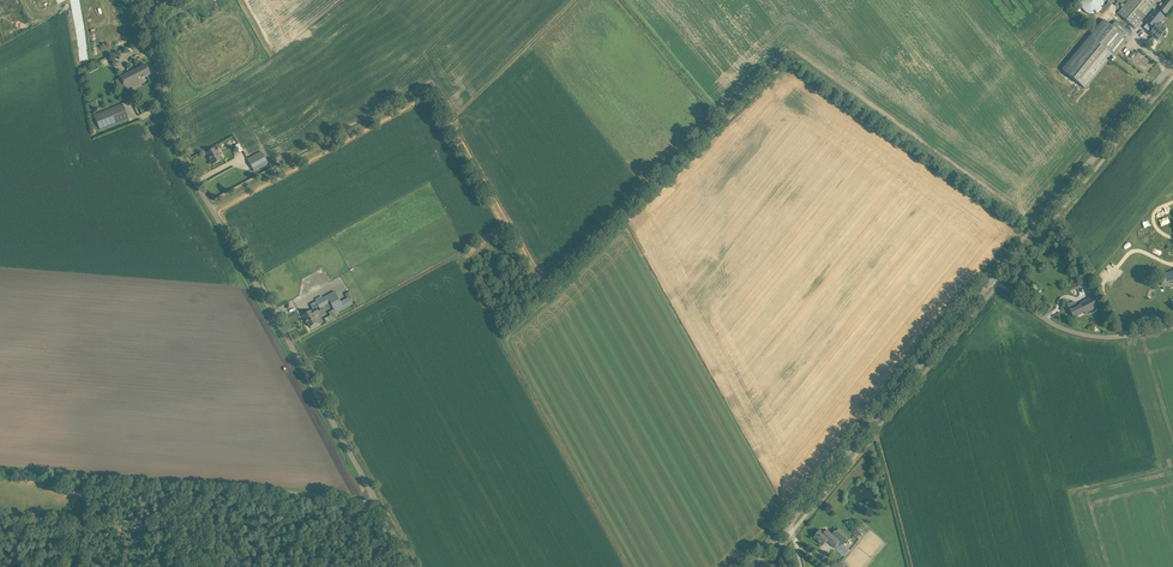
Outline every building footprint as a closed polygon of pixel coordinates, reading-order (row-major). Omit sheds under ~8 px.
[(1088,13),(1092,15),(1096,14),(1100,12),(1103,8),(1104,4),(1103,0),(1082,0),(1081,2),(1081,6),(1083,10),(1086,12),(1088,13)] [(1136,28),(1159,0),(1129,0),(1118,13),(1136,28)] [(1160,9),(1162,11),(1166,15),(1172,7),(1172,0),(1168,0),(1166,2),(1160,9)] [(1150,33),(1157,39),(1161,34),(1164,30),(1164,31),(1165,30),(1159,26),(1161,23),(1160,22),(1165,17),(1155,9),(1146,20),(1152,26),(1153,24),(1155,26),(1150,33)] [(1089,37),(1062,70),(1086,89),(1093,81),(1108,62),(1109,60),(1113,56),(1114,57),(1128,40),(1127,38),(1131,33),(1116,21),(1113,24),(1111,26),(1109,24),(1103,19),(1089,37)] [(133,70),(138,80),(151,74),(145,64),(133,70)] [(140,85),(138,80),(133,70),(120,77),(127,92),(140,85)] [(94,115),(100,130),(129,119),(122,103),(94,115)] [(206,153),(212,165),(221,160),(217,153),(219,152),(216,147),(215,148),(206,153)] [(247,160),(253,171),(268,163),(262,152),(247,160)] [(1162,285),(1172,281),(1172,271),(1159,276),(1162,285)] [(1065,286),(1068,293),(1084,286),(1081,279),(1065,286)] [(316,301),(320,309),(331,302),(336,313),(344,309),(334,291),(316,301)] [(1099,307),(1094,295),(1079,302),(1079,304),(1084,313),(1085,314),(1099,307)] [(1077,306),(1075,301),(1068,305),(1070,309),(1069,309),(1073,318),(1084,313),(1079,304),(1079,305),(1077,306)] [(315,308),(302,316),(305,321),(306,320),(310,327),(311,327),(311,328),(313,329),(317,326),(318,325),(317,323),(318,323),(318,324),(320,324),(322,323),(323,321),(315,308)] [(32,527),(43,528),(44,518),(33,517),(32,527)] [(855,532),(860,537),(864,533),(858,528),(855,532)] [(820,530),(814,538),(823,546),(827,541),(835,548),(840,542),(843,544),(845,543),(846,544),(851,539),(839,529),(837,531),(836,530),(832,534),(827,530),(824,533),(820,530)]
